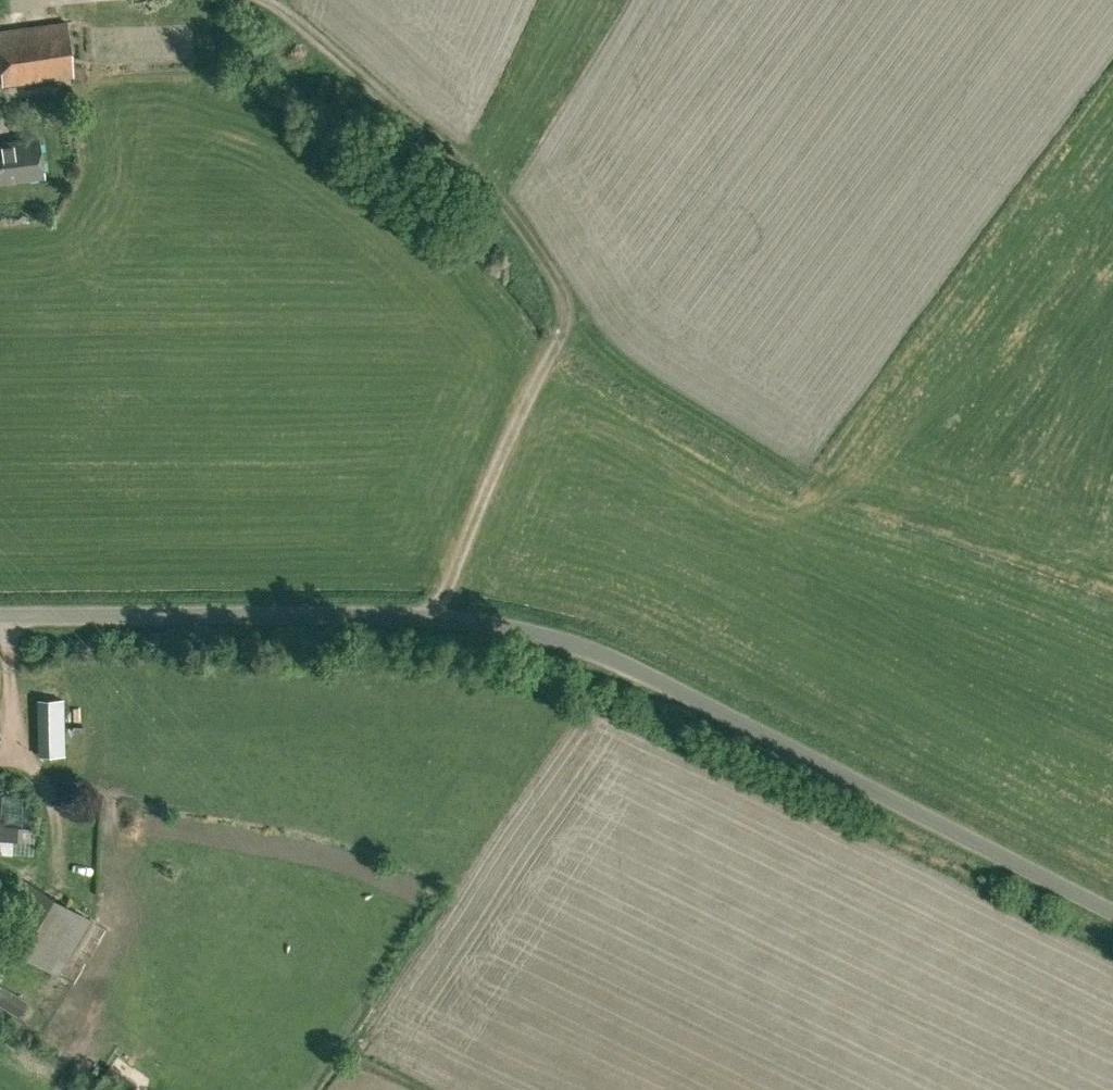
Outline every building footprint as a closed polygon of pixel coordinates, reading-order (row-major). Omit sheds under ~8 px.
[(65,22),(0,30),(0,67),(0,71),(3,87),(73,76),(65,22)] [(44,176),(38,137),(0,143),(0,182),(44,176)] [(63,699),(36,701),(39,756),(65,754),(63,699)] [(91,919),(29,880),(0,927),(0,941),(56,975),(91,919)]
